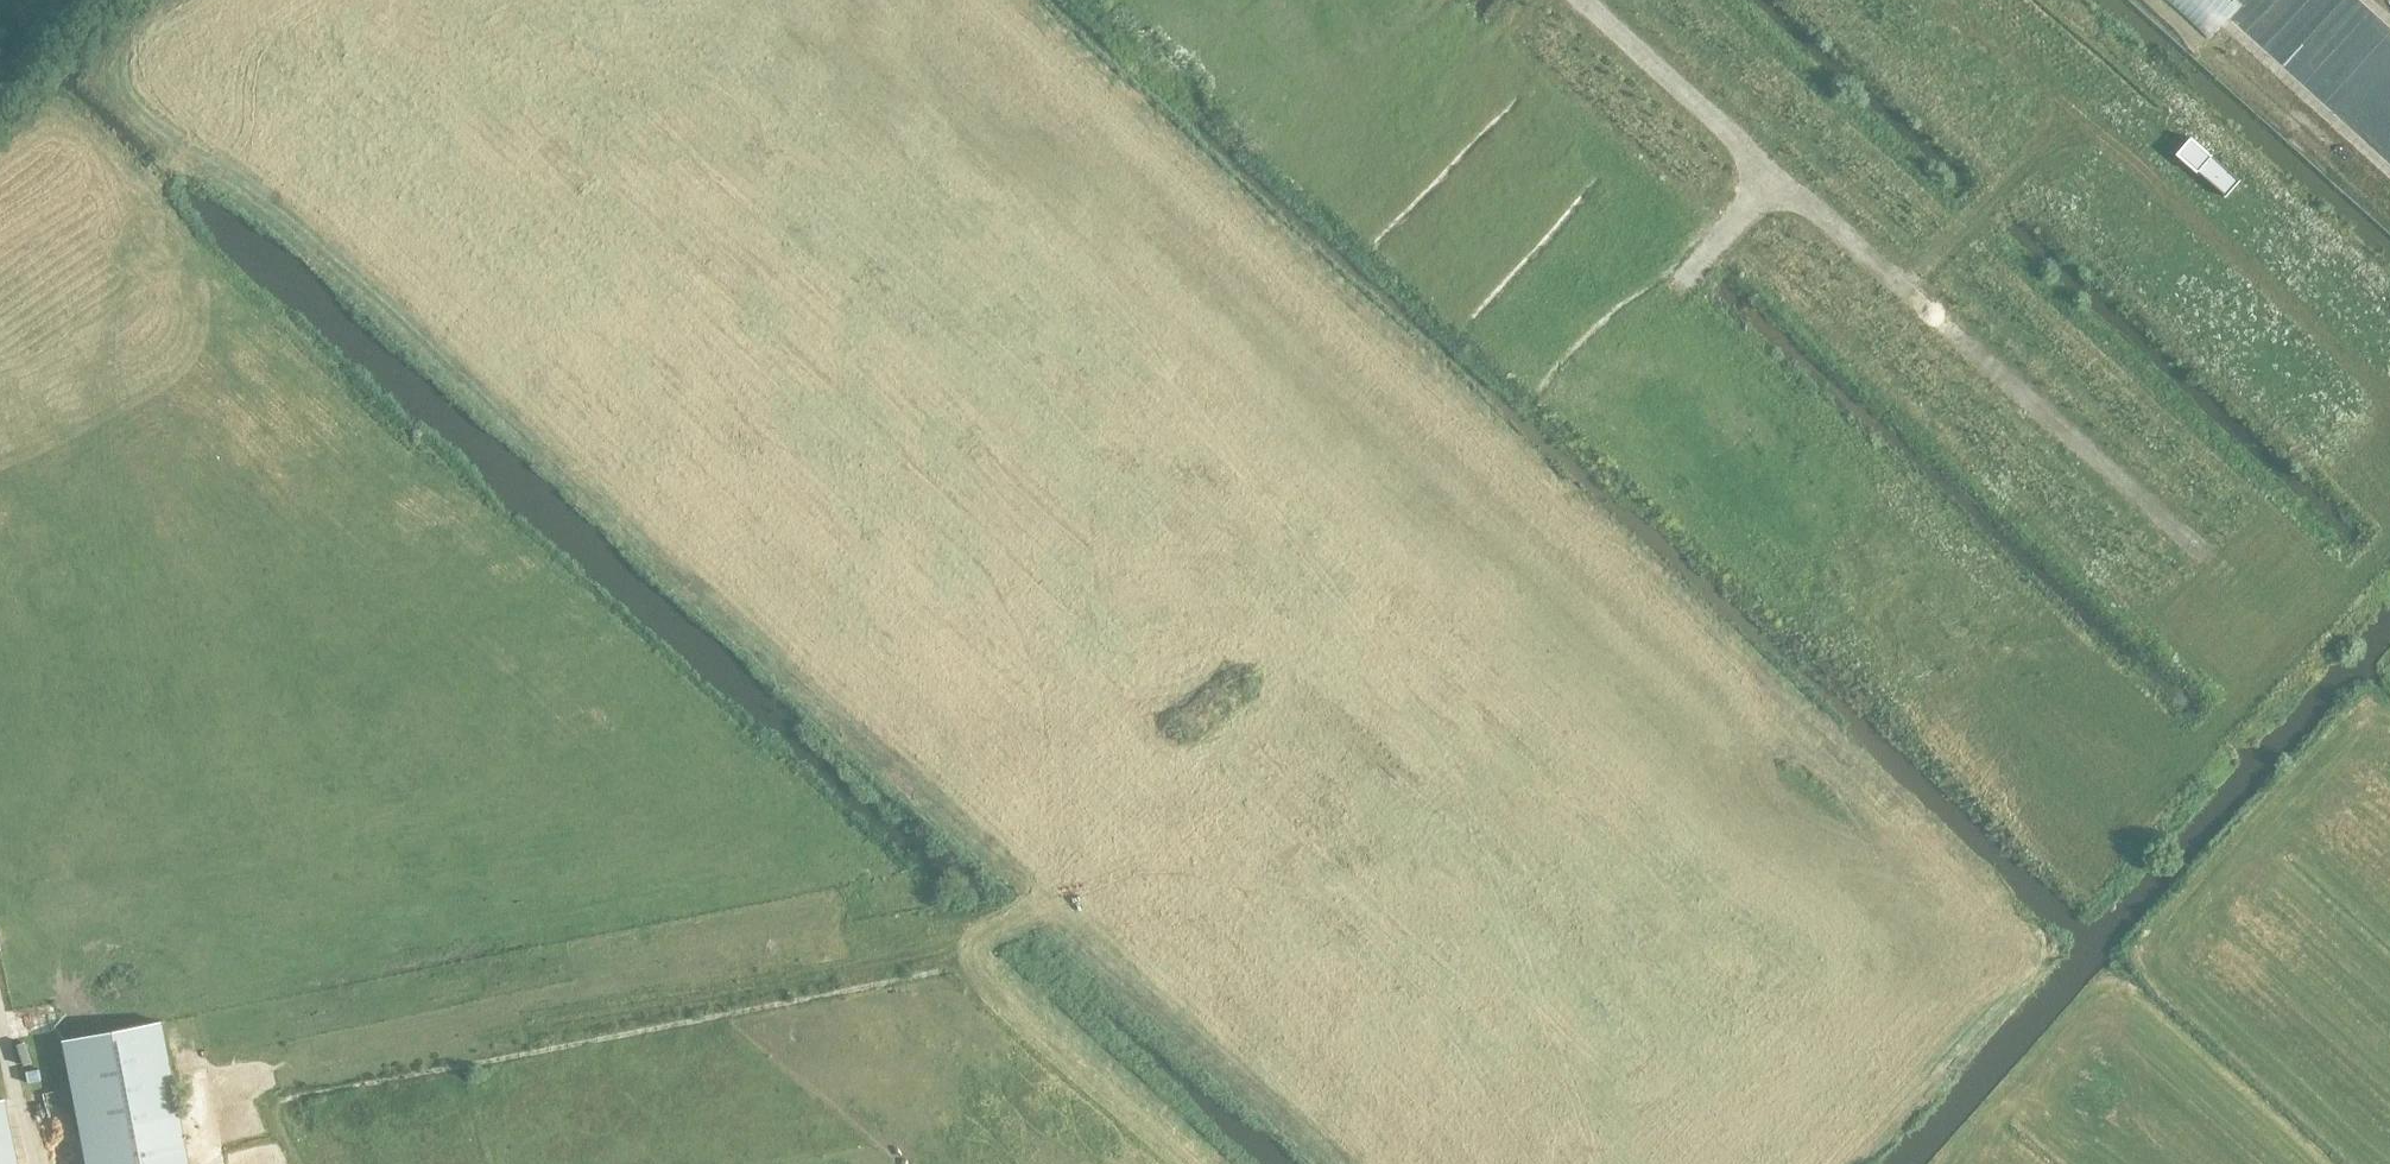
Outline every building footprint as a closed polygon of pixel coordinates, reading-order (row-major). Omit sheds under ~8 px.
[(2212,36),(2242,2),(2240,0),(2171,0),(2212,36)] [(2373,66),(2386,73),(2376,91),(2381,94),(2389,79),(2389,36),(2373,66)] [(2345,100),(2371,98),(2370,83),(2345,84),(2345,100)] [(160,1020),(61,1039),(80,1134),(99,1130),(106,1163),(168,1163),(159,1119),(178,1115),(160,1020)]
